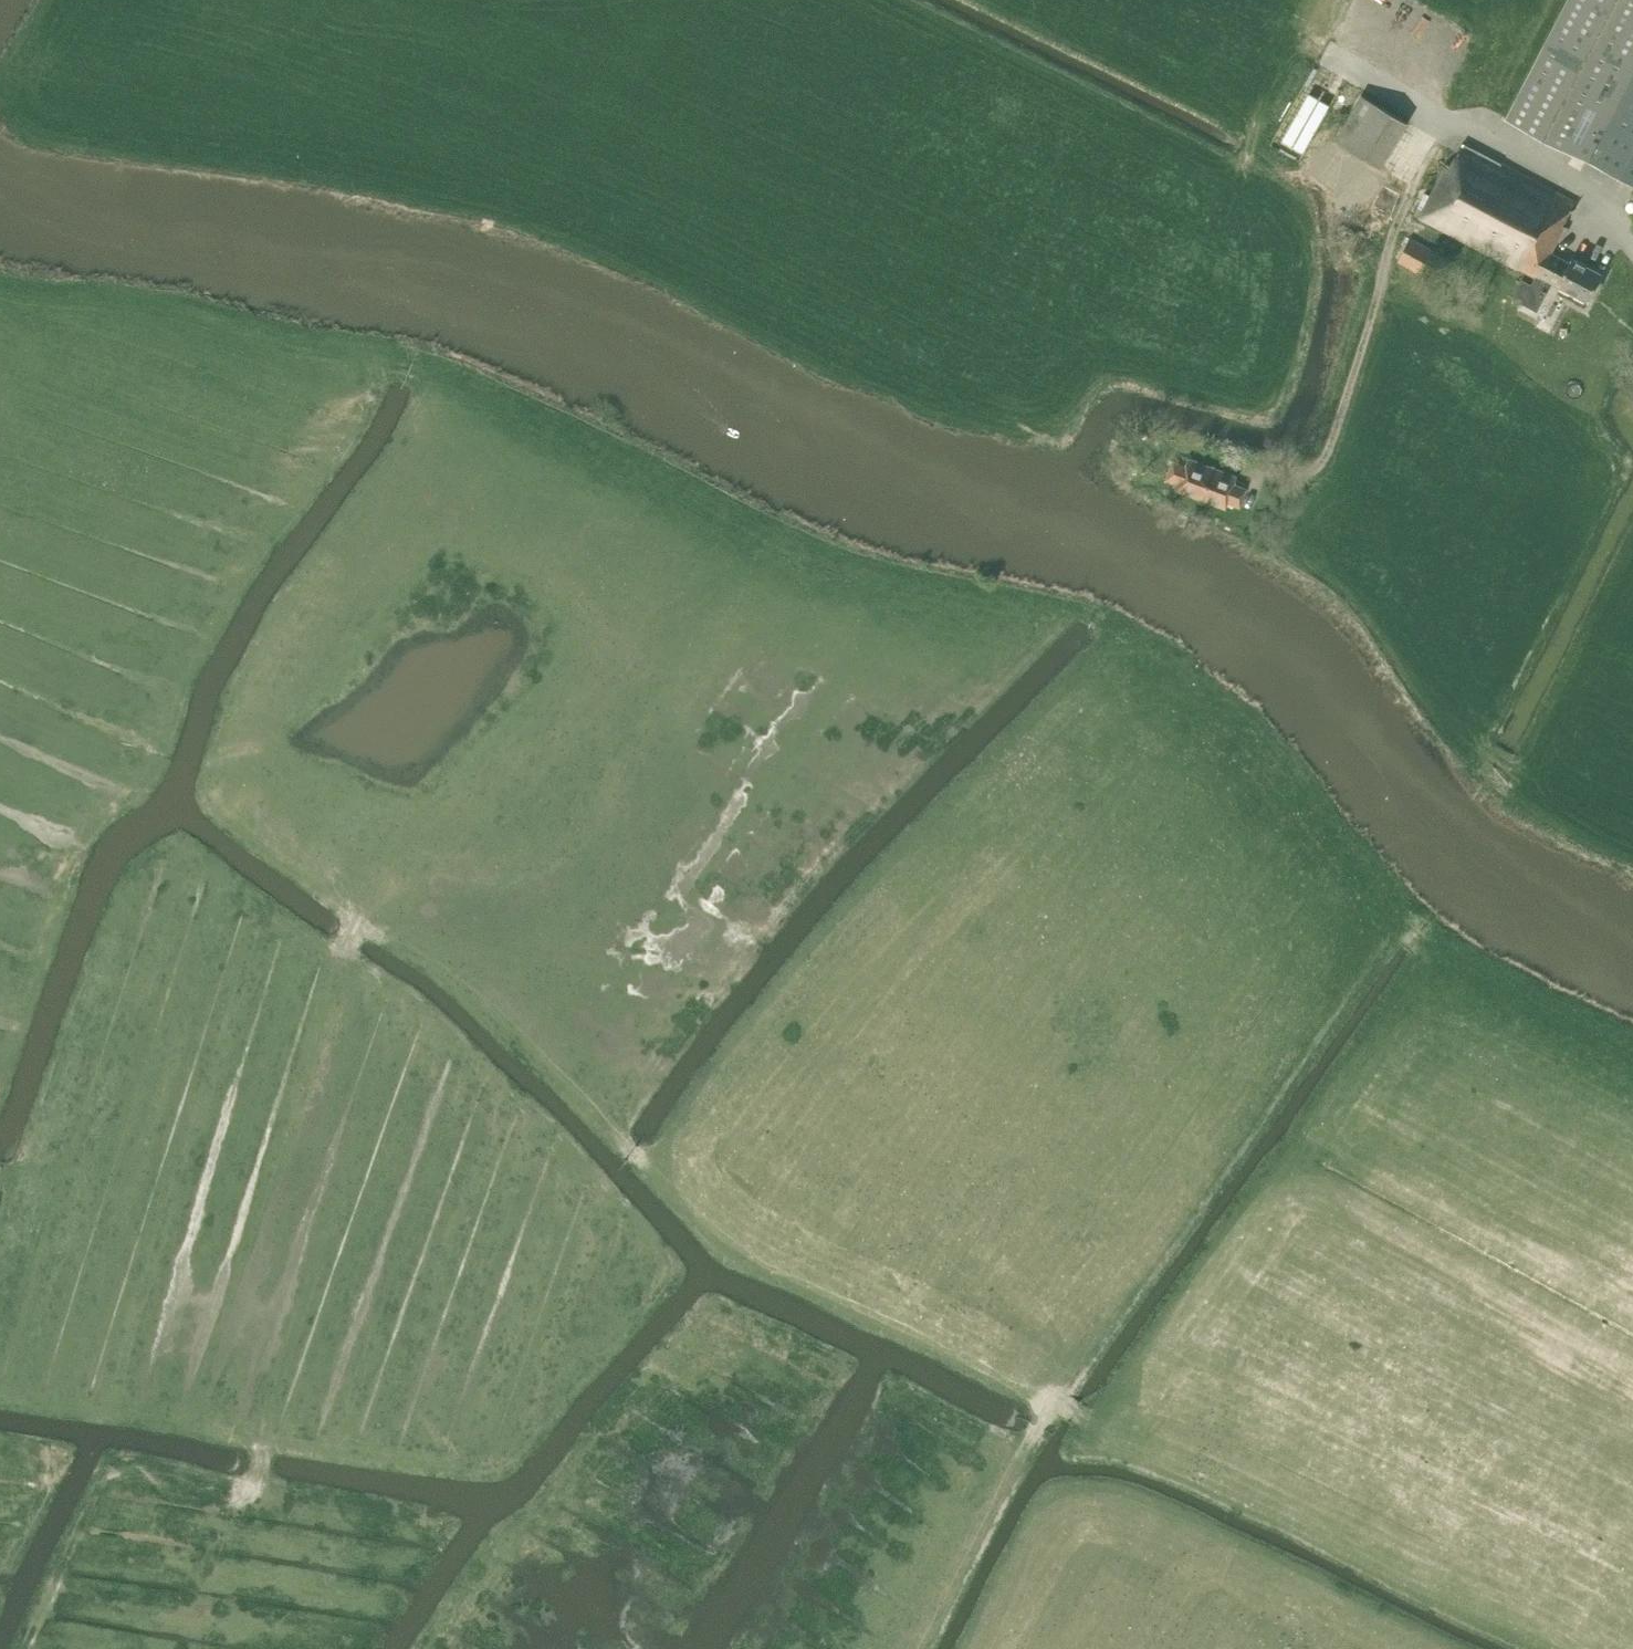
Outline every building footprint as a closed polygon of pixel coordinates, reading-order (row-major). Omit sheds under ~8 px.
[(1509,119),(1581,156),(1627,180),(1632,183),(1632,0),(1570,0),(1509,119)] [(1360,95),(1334,140),(1381,168),(1407,122),(1360,95)] [(1589,301),(1602,275),(1570,259),(1568,263),(1552,254),(1566,226),(1563,225),(1575,201),(1464,145),(1452,167),(1448,165),(1432,196),(1425,193),(1414,215),(1538,277),(1539,275),(1589,301)] [(1421,272),(1431,251),(1409,240),(1399,261),(1421,272)] [(1237,505),(1244,487),(1233,483),(1235,477),(1186,459),(1184,465),(1172,461),(1166,478),(1178,482),(1175,490),(1223,508),(1226,501),(1237,505)]
